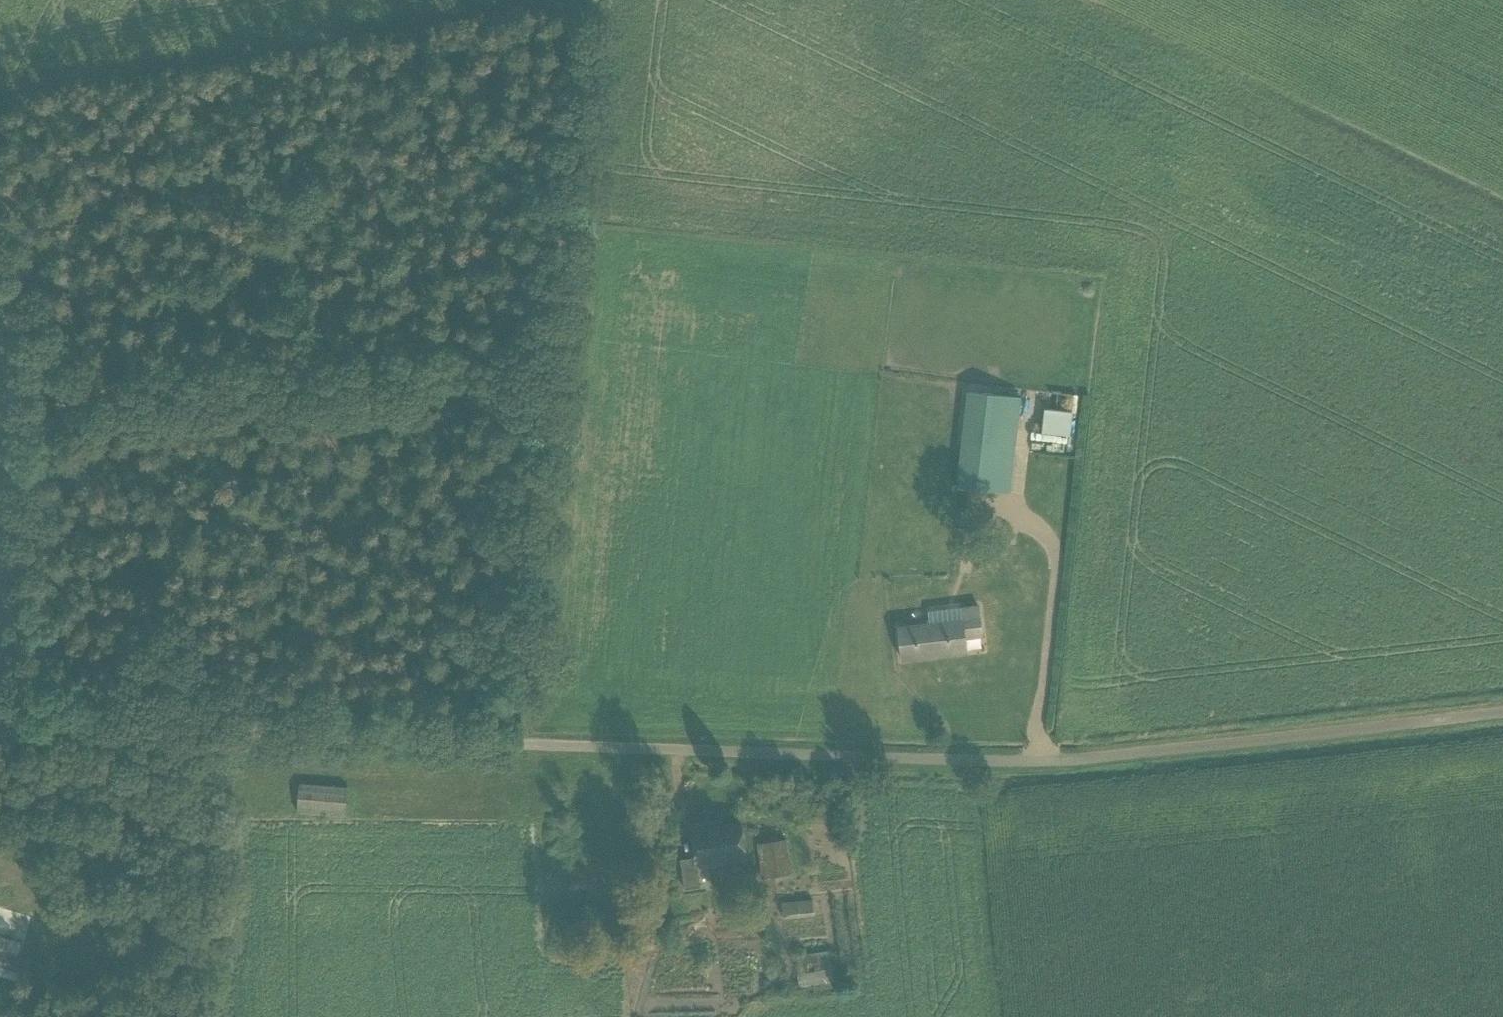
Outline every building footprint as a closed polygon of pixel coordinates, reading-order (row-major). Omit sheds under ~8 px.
[(1009,492),(1020,398),(967,392),(956,486),(1009,492)] [(928,626),(898,629),(902,660),(966,652),(965,637),(982,635),(979,616),(978,608),(959,610),(960,622),(928,626)] [(299,784),(297,812),(345,816),(347,788),(299,784)] [(695,857),(680,859),(684,889),(701,887),(697,864),(745,857),(740,823),(709,827),(708,822),(690,824),(695,857)] [(757,844),(761,864),(763,879),(791,874),(786,840),(757,844)] [(780,903),(782,919),(813,916),(812,899),(780,903)] [(27,975),(32,960),(28,959),(14,955),(0,950),(0,967),(27,975)] [(794,956),(799,987),(833,982),(828,951),(794,956)]
